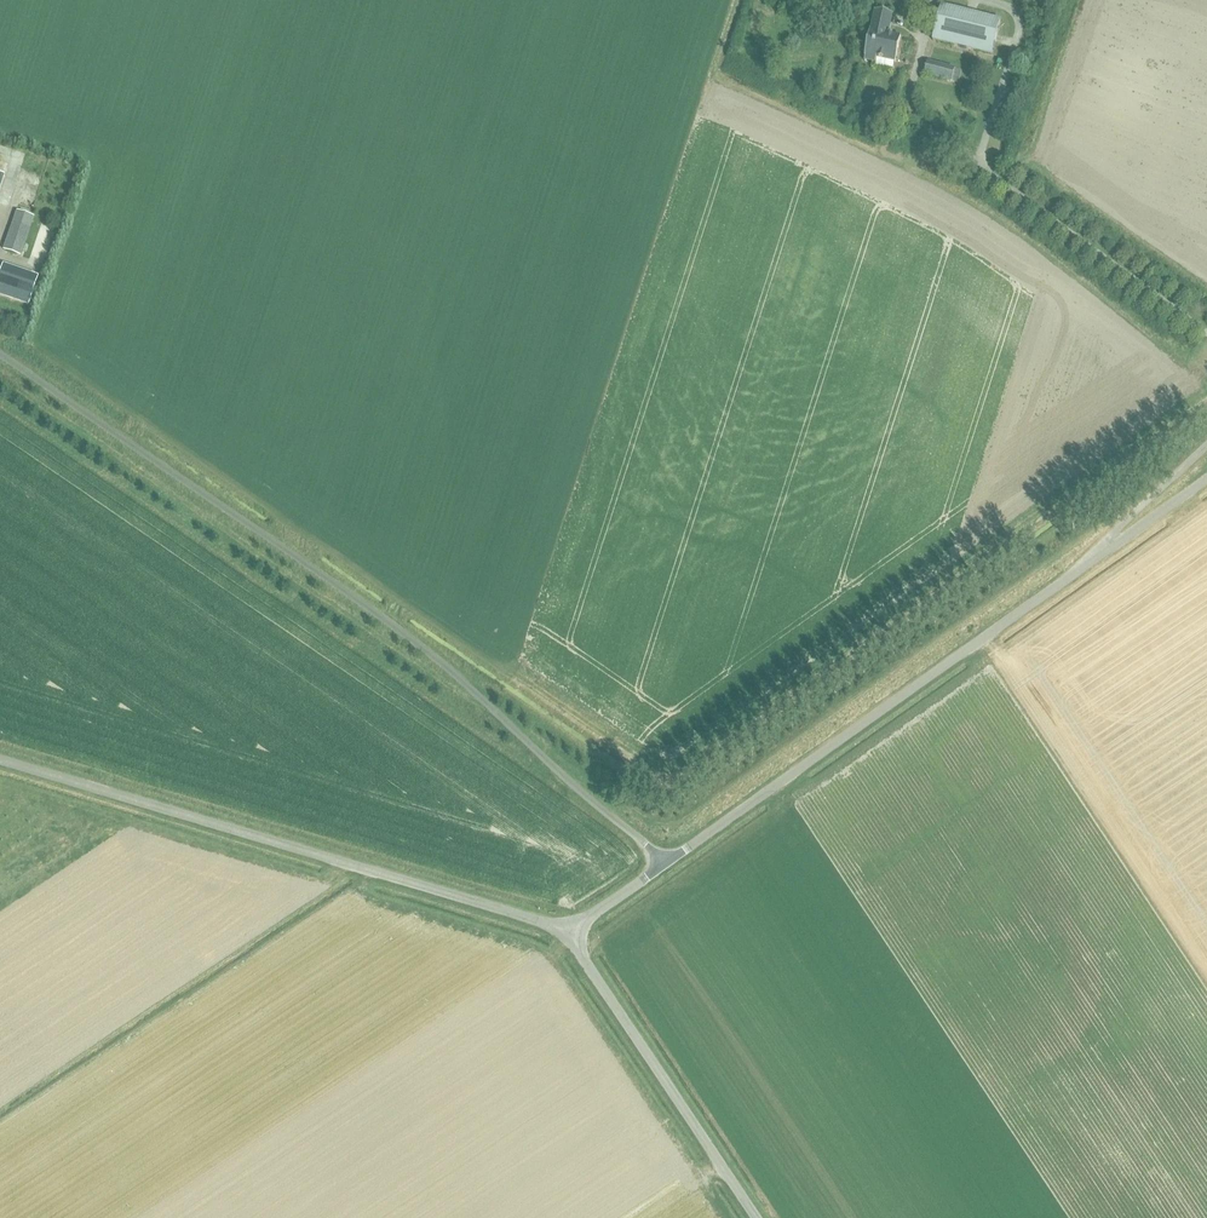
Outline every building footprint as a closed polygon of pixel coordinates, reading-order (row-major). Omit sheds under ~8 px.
[(933,41),(992,55),(1000,20),(942,6),(933,41)] [(895,62),(901,37),(888,35),(893,15),(875,11),(871,31),(870,31),(865,56),(864,61),(875,63),(876,58),(895,62)] [(928,62),(925,76),(952,82),(955,69),(928,62)] [(4,250),(19,255),(33,217),(17,212),(4,250)] [(28,305),(37,278),(2,266),(0,273),(0,295),(28,305)]
